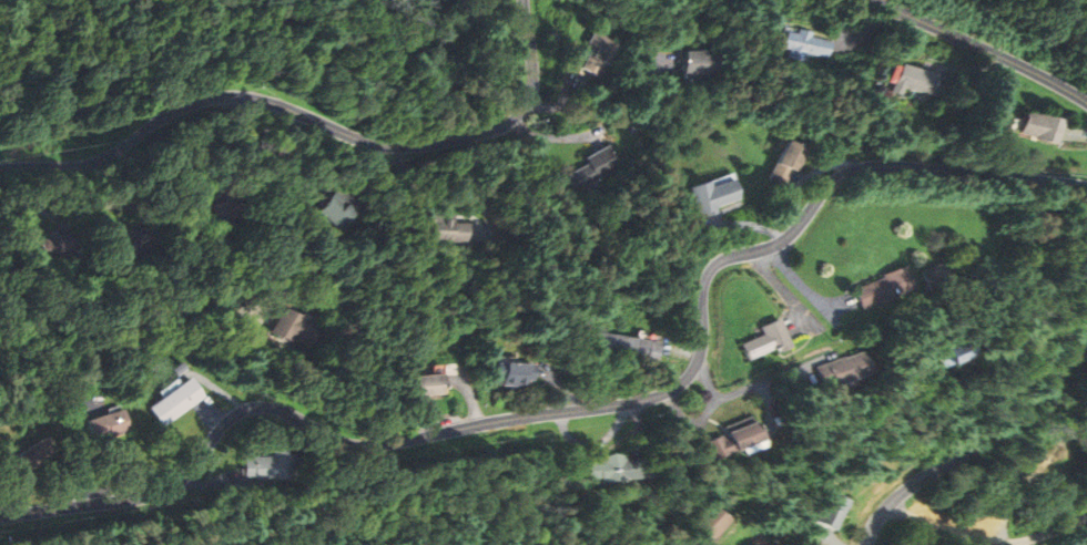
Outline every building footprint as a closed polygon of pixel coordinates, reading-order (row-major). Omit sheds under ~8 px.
[(777,53),(827,59),(830,37),(780,31),(777,53)] [(574,67),(596,79),(615,45),(593,33),(574,67)] [(682,75),(718,76),(719,53),(683,52),(682,75)] [(893,91),(934,102),(941,76),(900,65),(893,91)] [(1065,121),(1029,112),(1022,137),(1059,146),(1065,121)] [(802,175),(812,150),(790,141),(774,180),(789,186),(795,172),(802,175)] [(561,175),(570,193),(620,170),(609,146),(581,159),(584,165),(561,175)] [(699,216),(746,202),(738,173),(691,187),(699,216)] [(339,234),(361,204),(338,187),(316,217),(339,234)] [(471,242),(471,222),(456,222),(456,214),(422,215),(422,243),(471,242)] [(956,281),(949,263),(927,272),(933,290),(956,281)] [(869,309),(921,290),(913,267),(860,286),(869,309)] [(787,319),(765,326),(767,335),(741,344),(747,362),(796,345),(787,319)] [(600,358),(656,365),(659,339),(603,332),(600,358)] [(938,349),(942,366),(981,356),(977,339),(938,349)] [(817,366),(824,389),(877,374),(870,351),(817,366)] [(542,385),(542,361),(503,361),(503,385),(542,385)] [(457,394),(457,373),(429,373),(429,394),(457,394)] [(217,394),(204,375),(156,409),(169,427),(217,394)] [(141,431),(134,408),(95,420),(102,443),(141,431)] [(695,444),(702,465),(747,450),(748,453),(770,445),(762,421),(695,444)] [(29,470),(62,457),(55,439),(22,452),(29,470)] [(253,480),(300,480),(300,452),(253,452),(253,480)] [(581,459),(582,481),(660,478),(659,457),(581,459)] [(839,531),(854,500),(833,491),(819,522),(839,531)] [(719,503),(696,531),(714,544),(718,544),(739,519),(719,503)]
